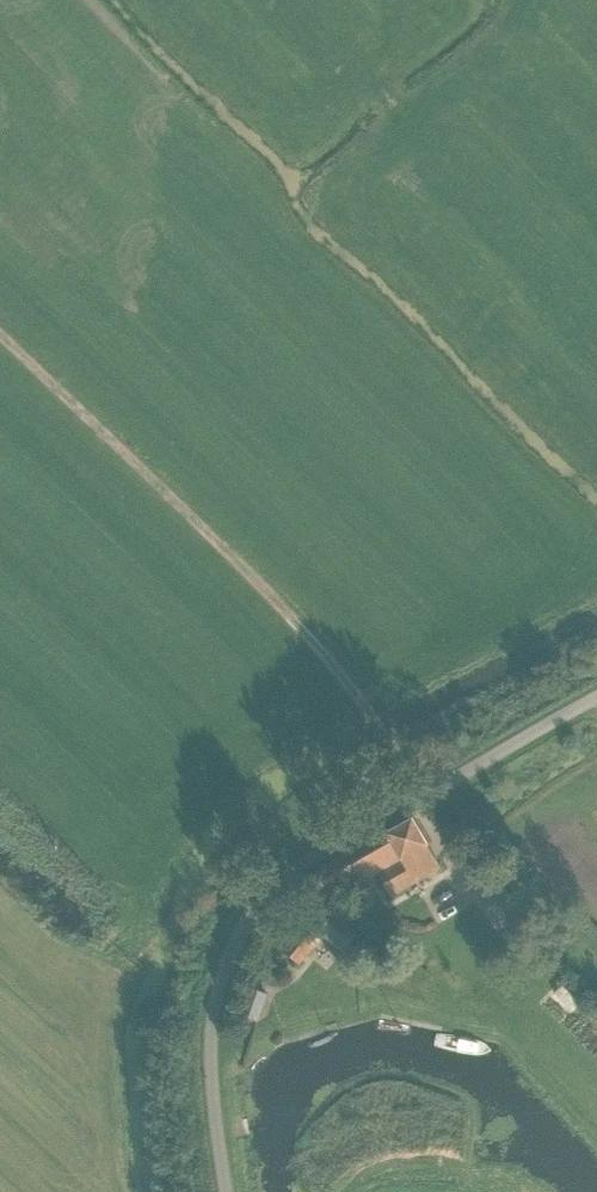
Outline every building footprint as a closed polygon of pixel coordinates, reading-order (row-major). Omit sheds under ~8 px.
[(440,867),(411,818),(385,833),(384,830),(300,879),(312,900),(355,875),(358,880),(363,877),(365,879),(376,872),(390,895),(440,867)] [(364,936),(375,923),(349,903),(339,915),(364,936)] [(355,937),(331,913),(316,930),(312,926),(309,930),(302,924),(279,948),(294,963),(321,935),(340,953),(355,937)] [(268,994),(247,987),(238,1015),(258,1022),(268,994)]
